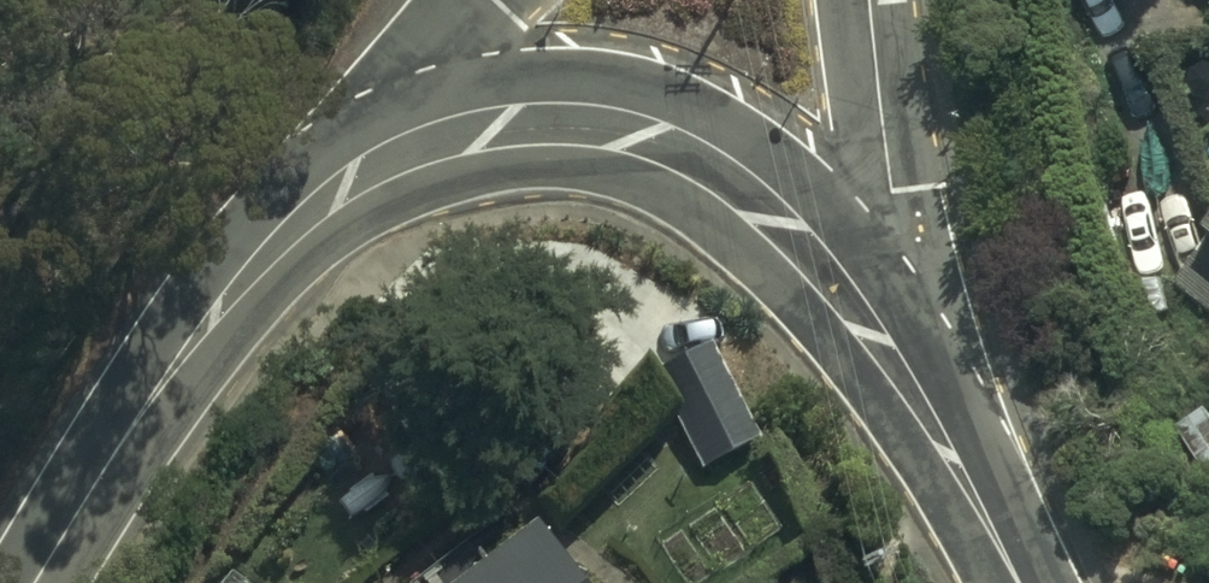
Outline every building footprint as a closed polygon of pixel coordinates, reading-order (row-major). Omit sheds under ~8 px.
[(1189,290),(1208,308),(1208,268),(1189,290)] [(655,363),(702,461),(762,433),(728,362),(746,354),(732,326),(655,363)] [(536,527),(461,582),(578,582),(536,527)]
